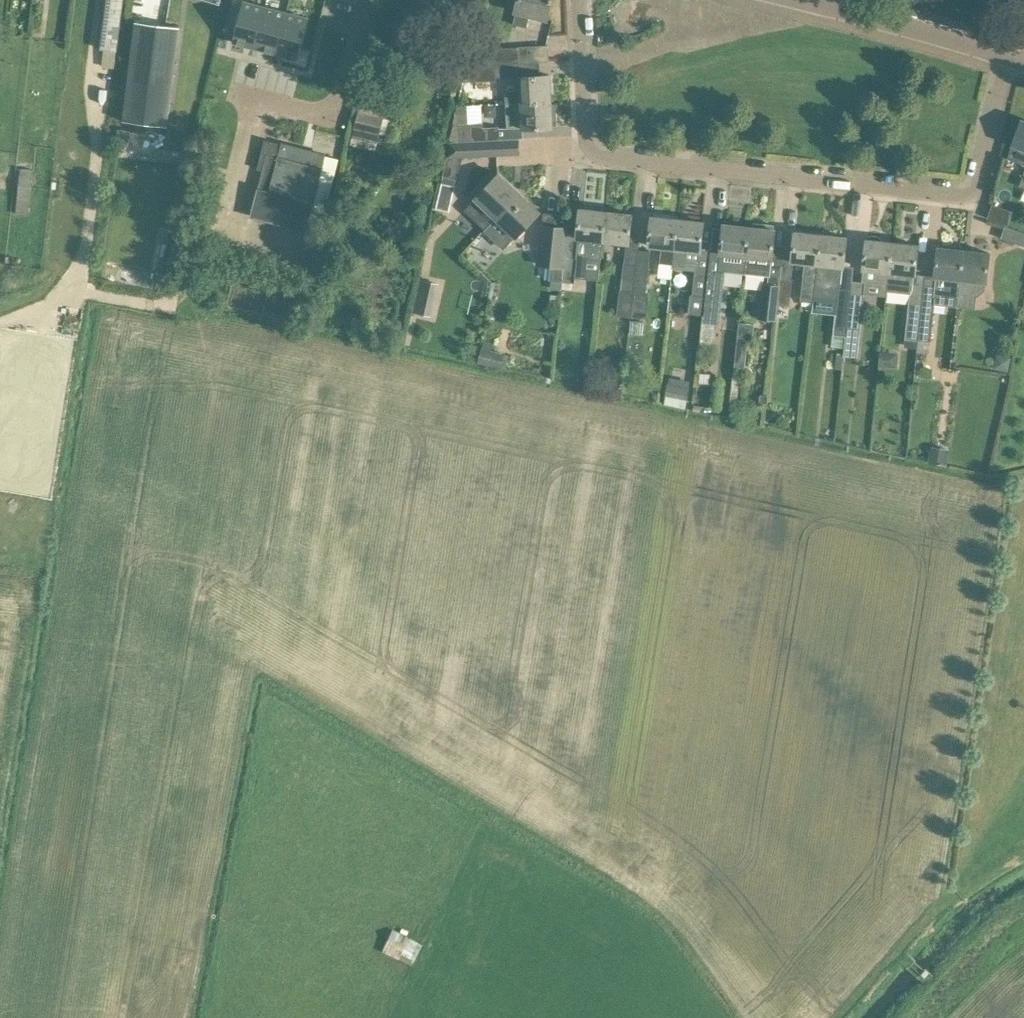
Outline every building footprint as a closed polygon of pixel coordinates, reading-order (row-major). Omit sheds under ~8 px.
[(414,3),(440,9),(442,1),(461,5),(460,10),(465,11),(462,21),(476,25),(481,2),(474,0),(414,0),(414,3)] [(513,24),(527,27),(530,15),(547,18),(551,1),(552,2),(552,0),(519,0),(513,24)] [(244,1),(233,41),(255,47),(265,7),(244,1)] [(265,7),(255,47),(276,53),(287,12),(265,7)] [(287,12),(276,53),(298,58),(308,18),(287,12)] [(124,121),(166,127),(179,27),(136,22),(124,121)] [(442,46),(457,50),(460,35),(445,32),(442,46)] [(131,63),(133,46),(120,44),(118,62),(131,63)] [(540,61),(549,61),(548,45),(528,46),(518,46),(518,62),(529,62),(540,61)] [(497,77),(517,76),(516,62),(518,62),(495,63),(496,67),(467,68),(463,82),(497,80),(497,77)] [(506,90),(506,103),(551,101),(550,75),(520,76),(520,90),(506,90)] [(363,95),(351,147),(375,152),(387,100),(363,95)] [(557,124),(556,112),(552,112),(551,102),(551,101),(506,103),(508,128),(522,127),(522,128),(523,128),(532,127),(552,127),(552,124),(557,124)] [(499,139),(498,128),(498,126),(483,127),(483,123),(468,123),(467,106),(458,106),(451,141),(458,141),(499,139)] [(1008,158),(1023,164),(1023,121),(1021,120),(1013,143),(1008,158)] [(463,156),(499,155),(499,139),(458,141),(451,141),(447,158),(461,163),(463,156)] [(338,158),(325,155),(282,143),(278,157),(267,154),(258,187),(250,214),(305,229),(308,221),(320,225),(338,158)] [(21,168),(18,200),(31,201),(34,170),(21,168)] [(484,229),(520,192),(499,173),(485,187),(464,210),(484,229)] [(504,249),(526,226),(540,212),(520,192),(484,229),(494,239),(504,249)] [(1008,224),(1014,208),(995,202),(989,218),(1008,224)] [(565,257),(562,281),(575,283),(576,277),(578,258),(601,260),(603,240),(606,211),(580,208),(578,228),(578,234),(568,232),(566,245),(565,257)] [(606,211),(603,240),(627,243),(625,263),(624,263),(621,290),(620,290),(617,315),(631,317),(638,249),(639,249),(640,239),(629,238),(630,237),(630,234),(632,214),(606,211)] [(541,243),(538,264),(551,265),(549,280),(562,281),(565,257),(566,245),(568,232),(568,228),(556,227),(557,214),(544,212),(542,232),(541,243)] [(557,214),(556,227),(568,228),(568,227),(570,215),(557,214)] [(673,264),(678,219),(652,216),(649,245),(662,246),(660,263),(673,264)] [(703,315),(711,250),(701,249),(704,222),(678,219),(673,264),(685,266),(687,249),(698,250),(693,295),(691,295),(689,313),(703,315)] [(711,250),(703,315),(702,323),(716,324),(717,323),(720,323),(723,288),(725,271),(744,274),(749,227),(723,224),(721,251),(711,250)] [(1023,246),(1023,232),(1005,226),(1001,239),(1023,246)] [(773,249),(775,229),(749,227),(744,274),(757,275),(767,276),(767,282),(763,282),(759,318),(775,320),(777,305),(783,254),(773,253),(773,249)] [(814,303),(814,296),(816,279),(821,234),(795,232),(792,255),(783,254),(777,305),(790,306),(793,281),(791,281),(794,261),(805,262),(801,301),(814,303)] [(816,279),(815,293),(838,296),(839,286),(841,286),(842,283),(844,264),(847,237),(821,234),(816,279)] [(864,268),(863,282),(888,284),(892,242),(867,239),(864,259),(863,268),(864,268)] [(892,242),(888,284),(911,287),(910,295),(905,339),(918,340),(923,295),(912,294),(912,289),(914,273),(915,273),(916,265),(918,245),(892,242)] [(917,348),(917,352),(928,353),(929,341),(931,341),(936,297),(934,297),(937,276),(948,277),(945,305),(958,307),(964,250),(938,247),(936,267),(935,275),(925,274),(923,295),(918,340),(917,348)] [(638,249),(631,317),(647,319),(650,290),(647,289),(651,251),(639,249),(638,249)] [(964,250),(958,307),(975,309),(977,297),(985,290),(986,281),(987,281),(988,272),(990,252),(964,250)] [(439,319),(444,280),(415,276),(410,316),(439,319)] [(852,287),(841,286),(839,286),(838,296),(833,335),(846,336),(852,287)] [(857,350),(864,289),(852,287),(846,336),(845,348),(844,355),(856,356),(857,350)] [(738,339),(735,366),(745,367),(748,340),(738,339)] [(478,364),(501,369),(502,367),(506,368),(509,355),(505,354),(505,353),(482,347),(478,364)] [(1008,373),(1012,358),(997,354),(993,370),(1008,373)] [(690,389),(689,388),(668,384),(665,396),(666,396),(687,400),(690,389)] [(931,446),(928,462),(947,465),(949,449),(931,446)] [(397,958),(407,937),(392,929),(382,950),(397,958)]
